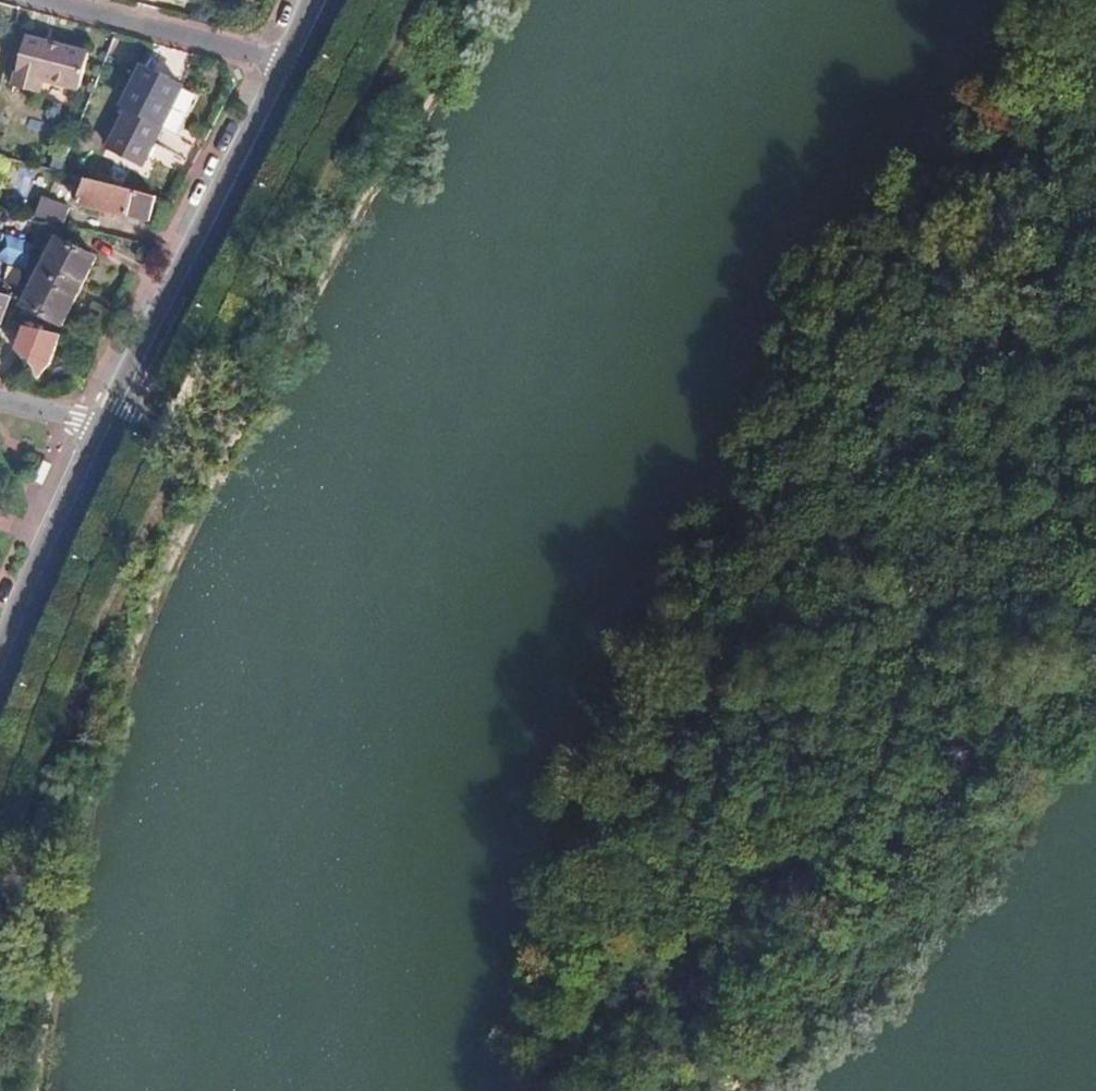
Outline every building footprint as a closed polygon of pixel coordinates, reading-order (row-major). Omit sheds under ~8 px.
[(29,38),(16,87),(41,94),(44,81),(80,90),(89,54),(29,38)] [(126,109),(106,148),(140,165),(181,86),(141,67),(121,107),(126,109)] [(148,221),(155,196),(83,178),(75,203),(101,209),(99,216),(108,217),(109,212),(148,221)] [(37,216),(66,223),(69,207),(47,202),(46,204),(40,203),(37,216)] [(56,239),(23,304),(61,324),(94,259),(56,239)] [(9,298),(0,296),(0,322),(9,298)] [(50,362),(60,339),(26,327),(15,351),(28,362),(39,378),(50,362)]
